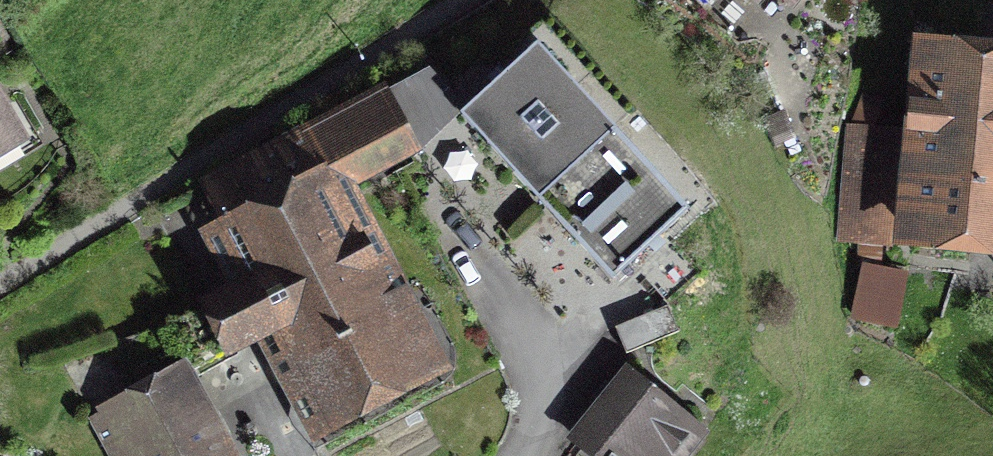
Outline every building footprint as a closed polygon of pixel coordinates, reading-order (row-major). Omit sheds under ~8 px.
[(685,208),(537,45),(463,112),(611,275),(685,208)] [(925,49),(907,230),(992,238),(992,55),(925,49)] [(431,69),(381,95),(408,147),(453,97),(431,69)] [(408,147),(381,95),(206,187),(257,283),(196,315),(214,349),(275,317),(324,411),(418,362),(318,171),(375,142),(384,160),(408,147)] [(21,144),(0,109),(0,156),(21,144)] [(891,137),(851,133),(842,239),(881,242),(891,137)] [(903,275),(864,267),(854,316),(893,324),(903,275)] [(644,284),(608,328),(631,346),(666,303),(644,284)] [(90,417),(111,455),(206,455),(219,449),(177,371),(90,417)] [(629,373),(577,434),(603,455),(671,455),(695,428),(629,373)]
